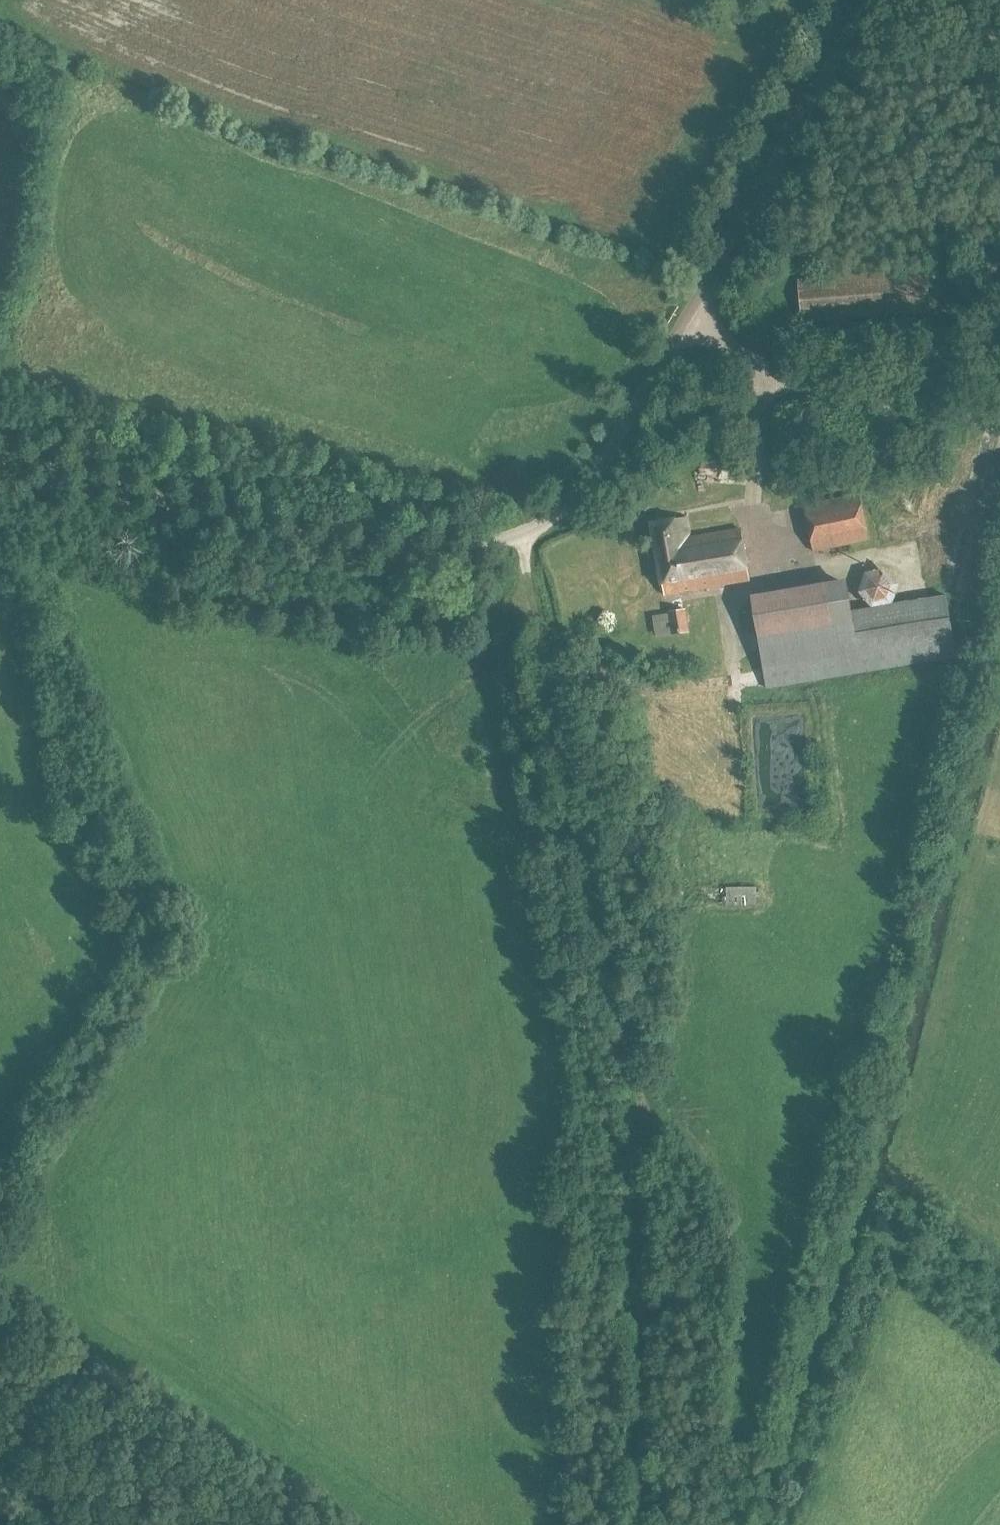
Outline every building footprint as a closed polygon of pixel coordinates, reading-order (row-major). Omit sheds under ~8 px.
[(931,310),(927,270),(799,281),(803,322),(931,310)] [(861,495),(805,505),(814,553),(870,540),(861,495)] [(688,518),(653,524),(665,595),(750,580),(741,529),(691,537),(688,518)] [(750,597),(766,682),(954,653),(942,597),(850,614),(846,583),(750,597)] [(669,612),(669,615),(672,636),(691,632),(687,609),(669,612)]
